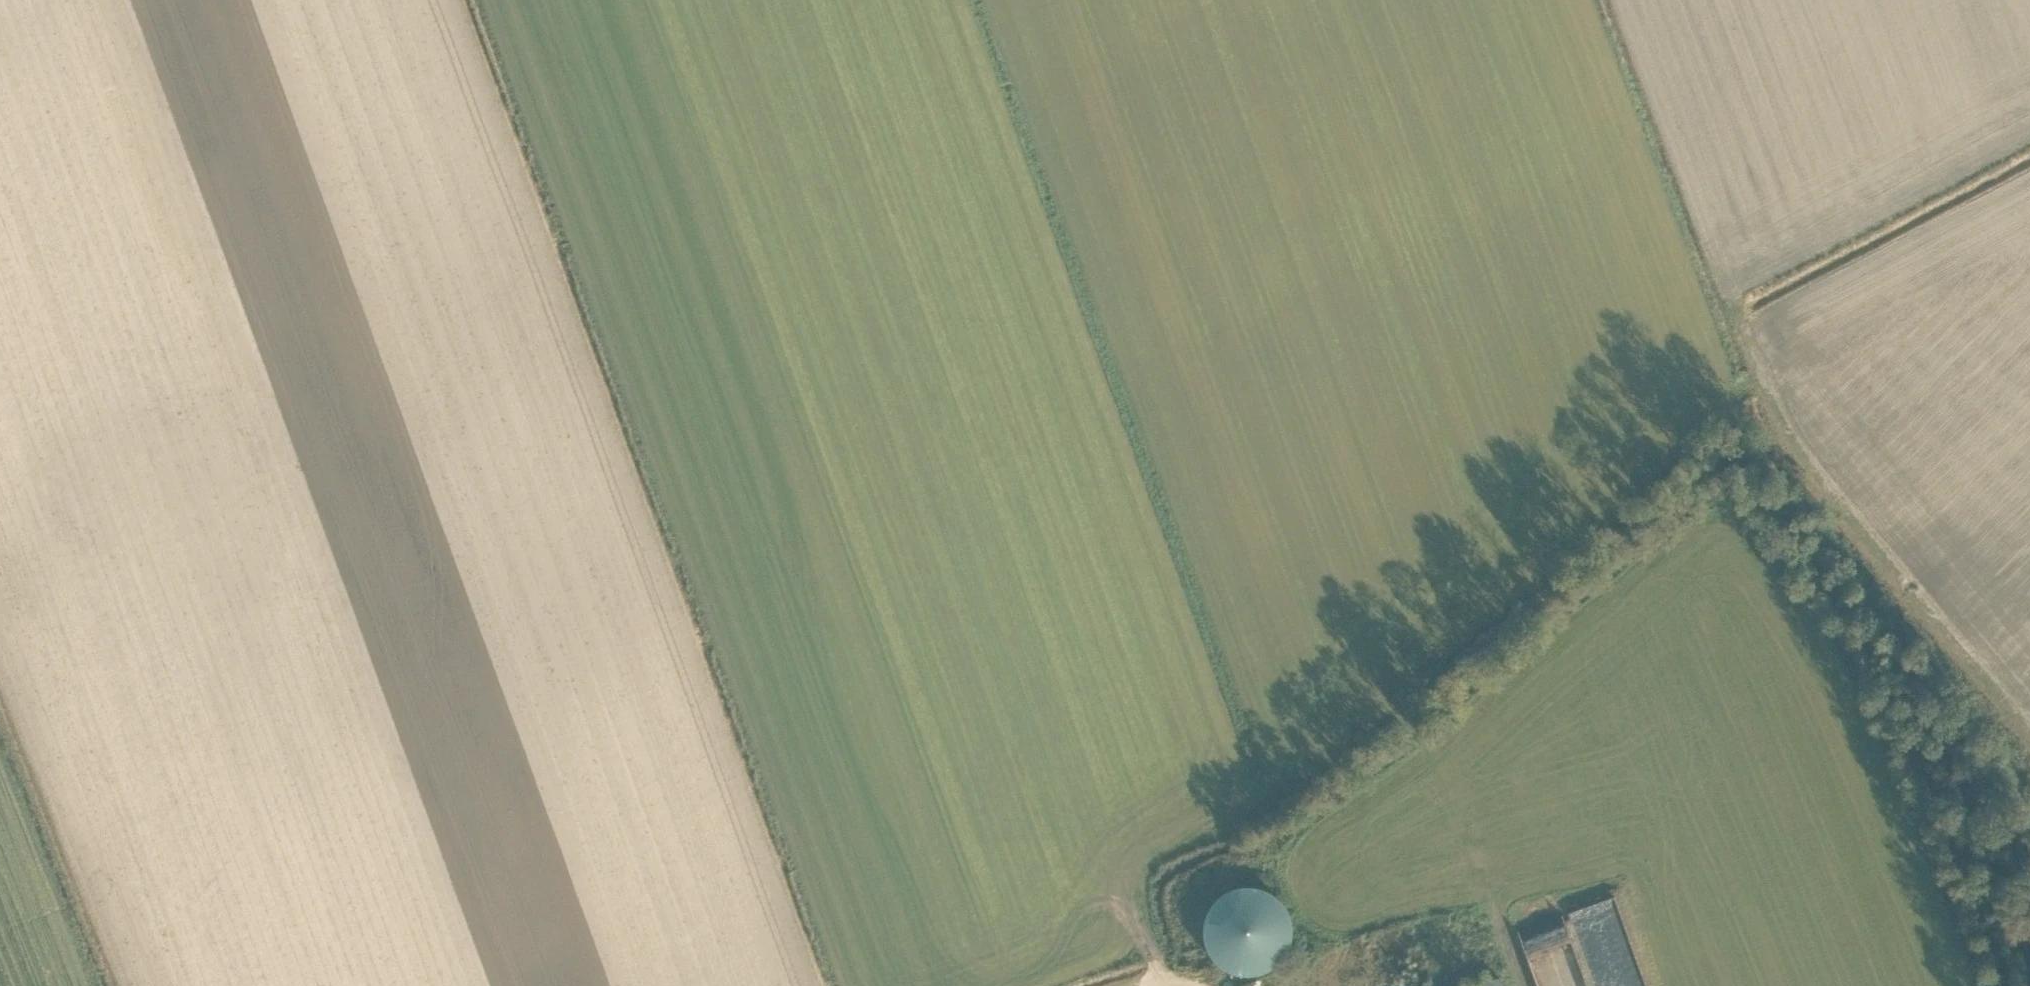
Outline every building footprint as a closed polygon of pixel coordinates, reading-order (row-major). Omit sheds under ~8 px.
[(1258,887),(1247,885),(1236,887),(1225,891),(1216,898),(1209,907),(1205,917),(1203,928),(1204,940),(1207,950),(1214,960),(1222,967),(1232,972),(1243,975),(1254,975),(1265,972),(1275,966),(1283,958),(1289,949),(1292,938),(1293,927),(1290,916),(1285,906),(1278,897),(1269,891),(1258,887)] [(1580,930),(1601,926),(1600,922),(1622,917),(1618,899),(1575,908),(1580,930)] [(1581,948),(1543,961),(1551,985),(1589,972),(1581,948)] [(1499,975),(1469,985),(1503,985),(1499,975)]
